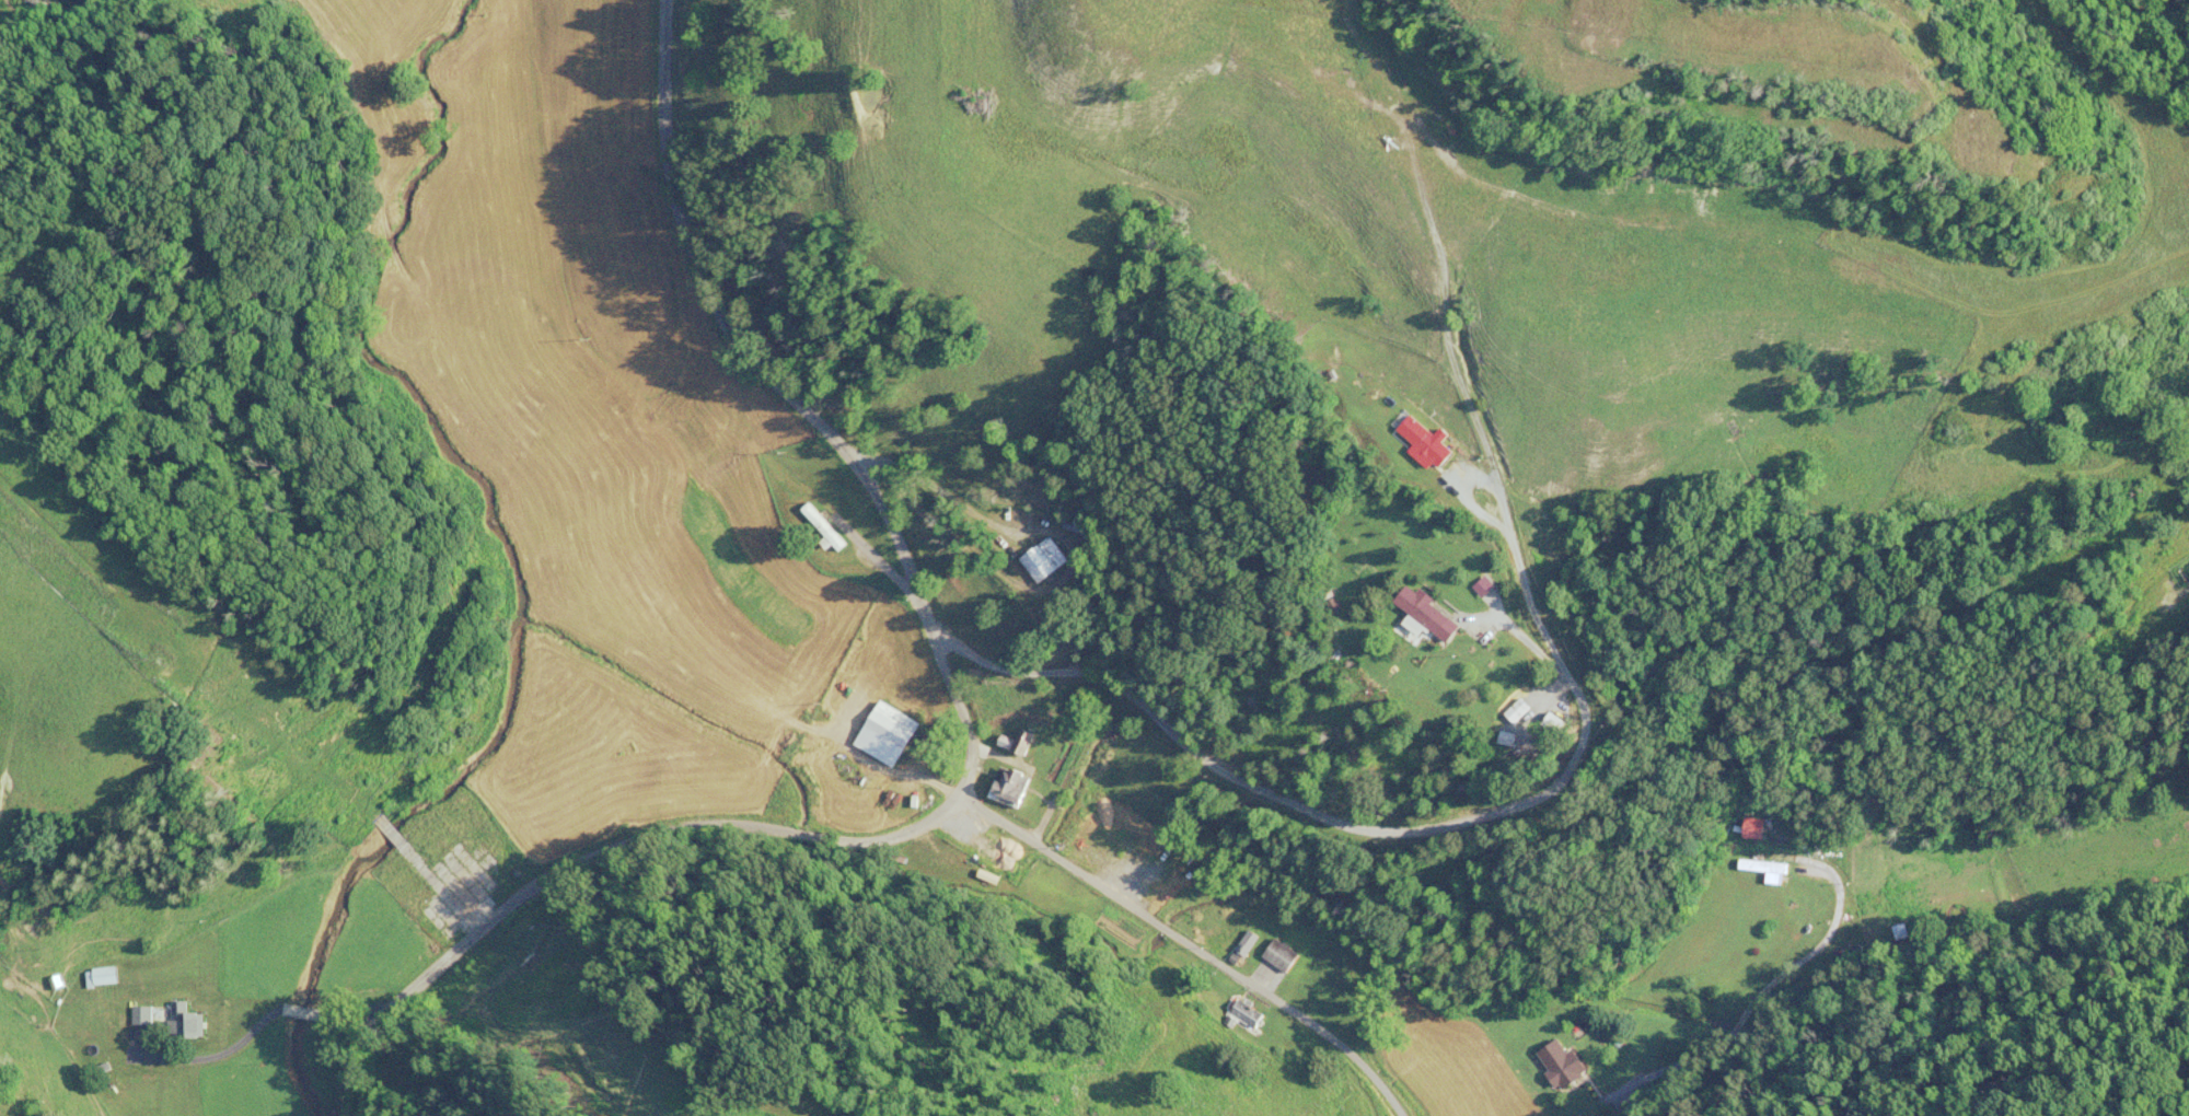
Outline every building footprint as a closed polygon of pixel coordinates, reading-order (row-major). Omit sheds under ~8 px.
[(1430,469),(1436,463),(1441,467),(1453,453),(1437,439),(1410,415),(1397,430),(1415,445),(1409,451),(1430,469)] [(838,556),(850,544),(810,504),(801,512),(827,538),(824,541),(838,556)] [(1022,558),(1039,585),(1070,566),(1053,539),(1022,558)] [(1460,625),(1402,588),(1391,605),(1449,643),(1460,625)] [(1531,709),(1520,698),(1504,715),(1515,726),(1531,709)] [(854,747),(895,770),(920,725),(880,702),(854,747)] [(1016,750),(1030,754),(1036,735),(1021,730),(1016,750)] [(990,800),(1024,810),(1037,769),(1003,759),(990,800)] [(1788,865),(1737,859),(1736,870),(1769,874),(1768,884),(1786,885),(1788,865)] [(1263,958),(1286,974),(1299,956),(1276,939),(1263,958)] [(120,985),(120,968),(93,968),(93,974),(89,974),(89,985),(120,985)] [(171,1002),(171,1040),(204,1040),(204,1011),(189,1011),(189,1002),(171,1002)] [(153,1007),(132,1007),(132,1027),(153,1027),(153,1007)] [(1535,1056),(1563,1092),(1590,1072),(1573,1050),(1569,1053),(1558,1039),(1535,1056)]
